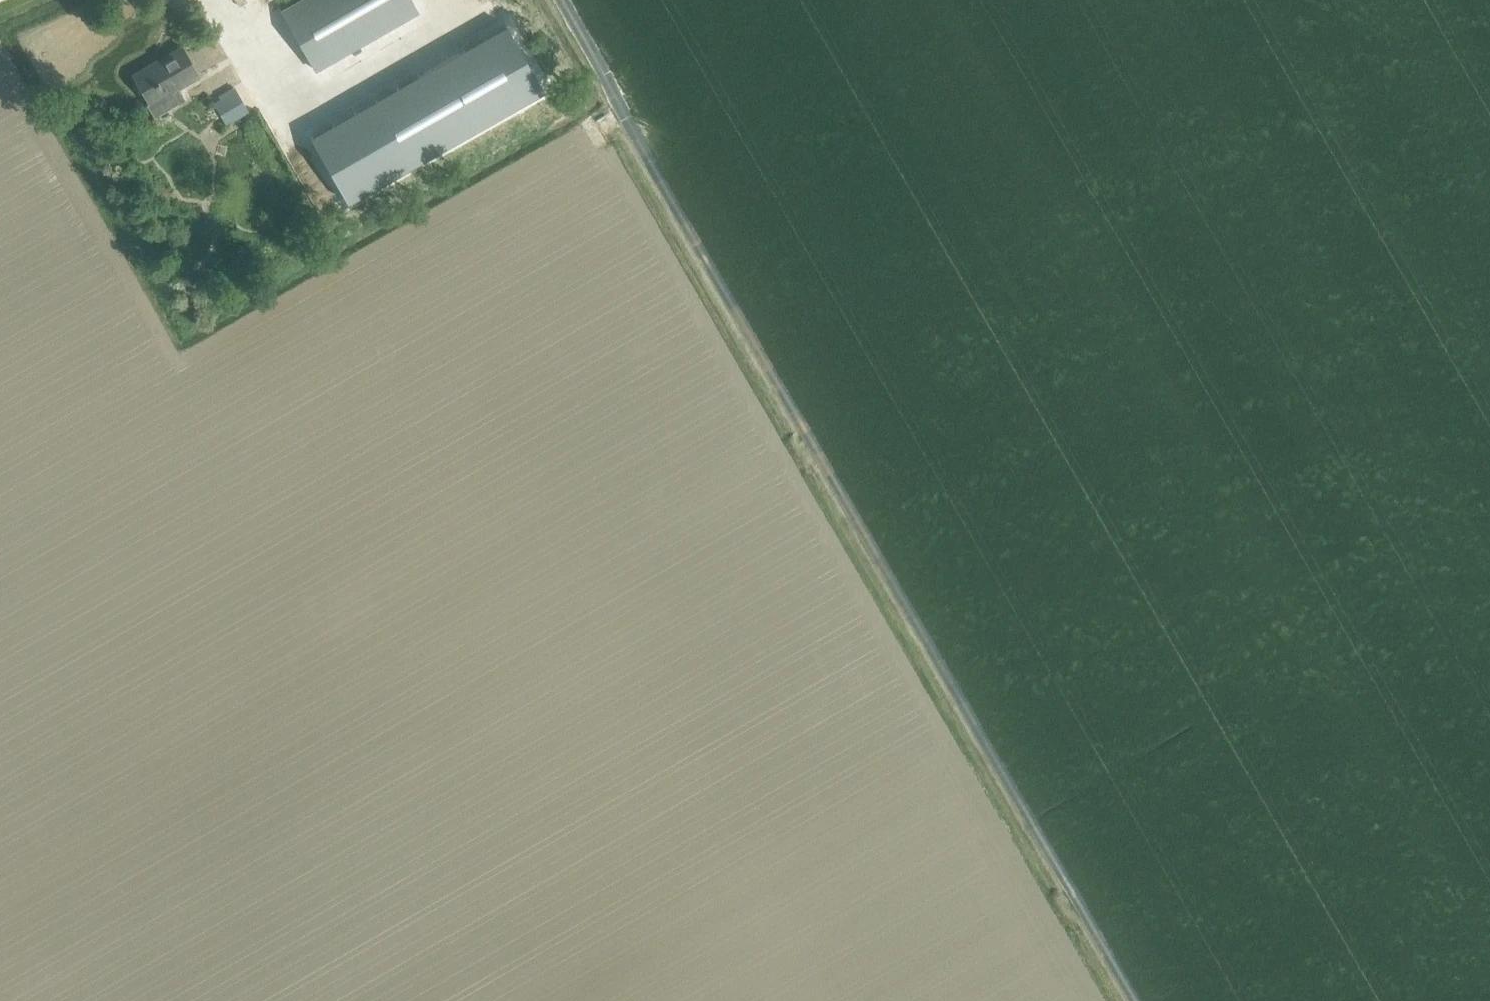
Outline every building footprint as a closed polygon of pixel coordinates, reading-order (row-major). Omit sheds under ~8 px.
[(315,70),(416,13),(409,0),(300,0),(281,11),(315,70)] [(310,137),(347,202),(543,90),(506,25),(310,137)] [(132,76),(149,103),(146,105),(153,118),(184,100),(177,88),(198,76),(182,47),(132,76)] [(233,95),(208,115),(219,129),(244,109),(233,95)]
